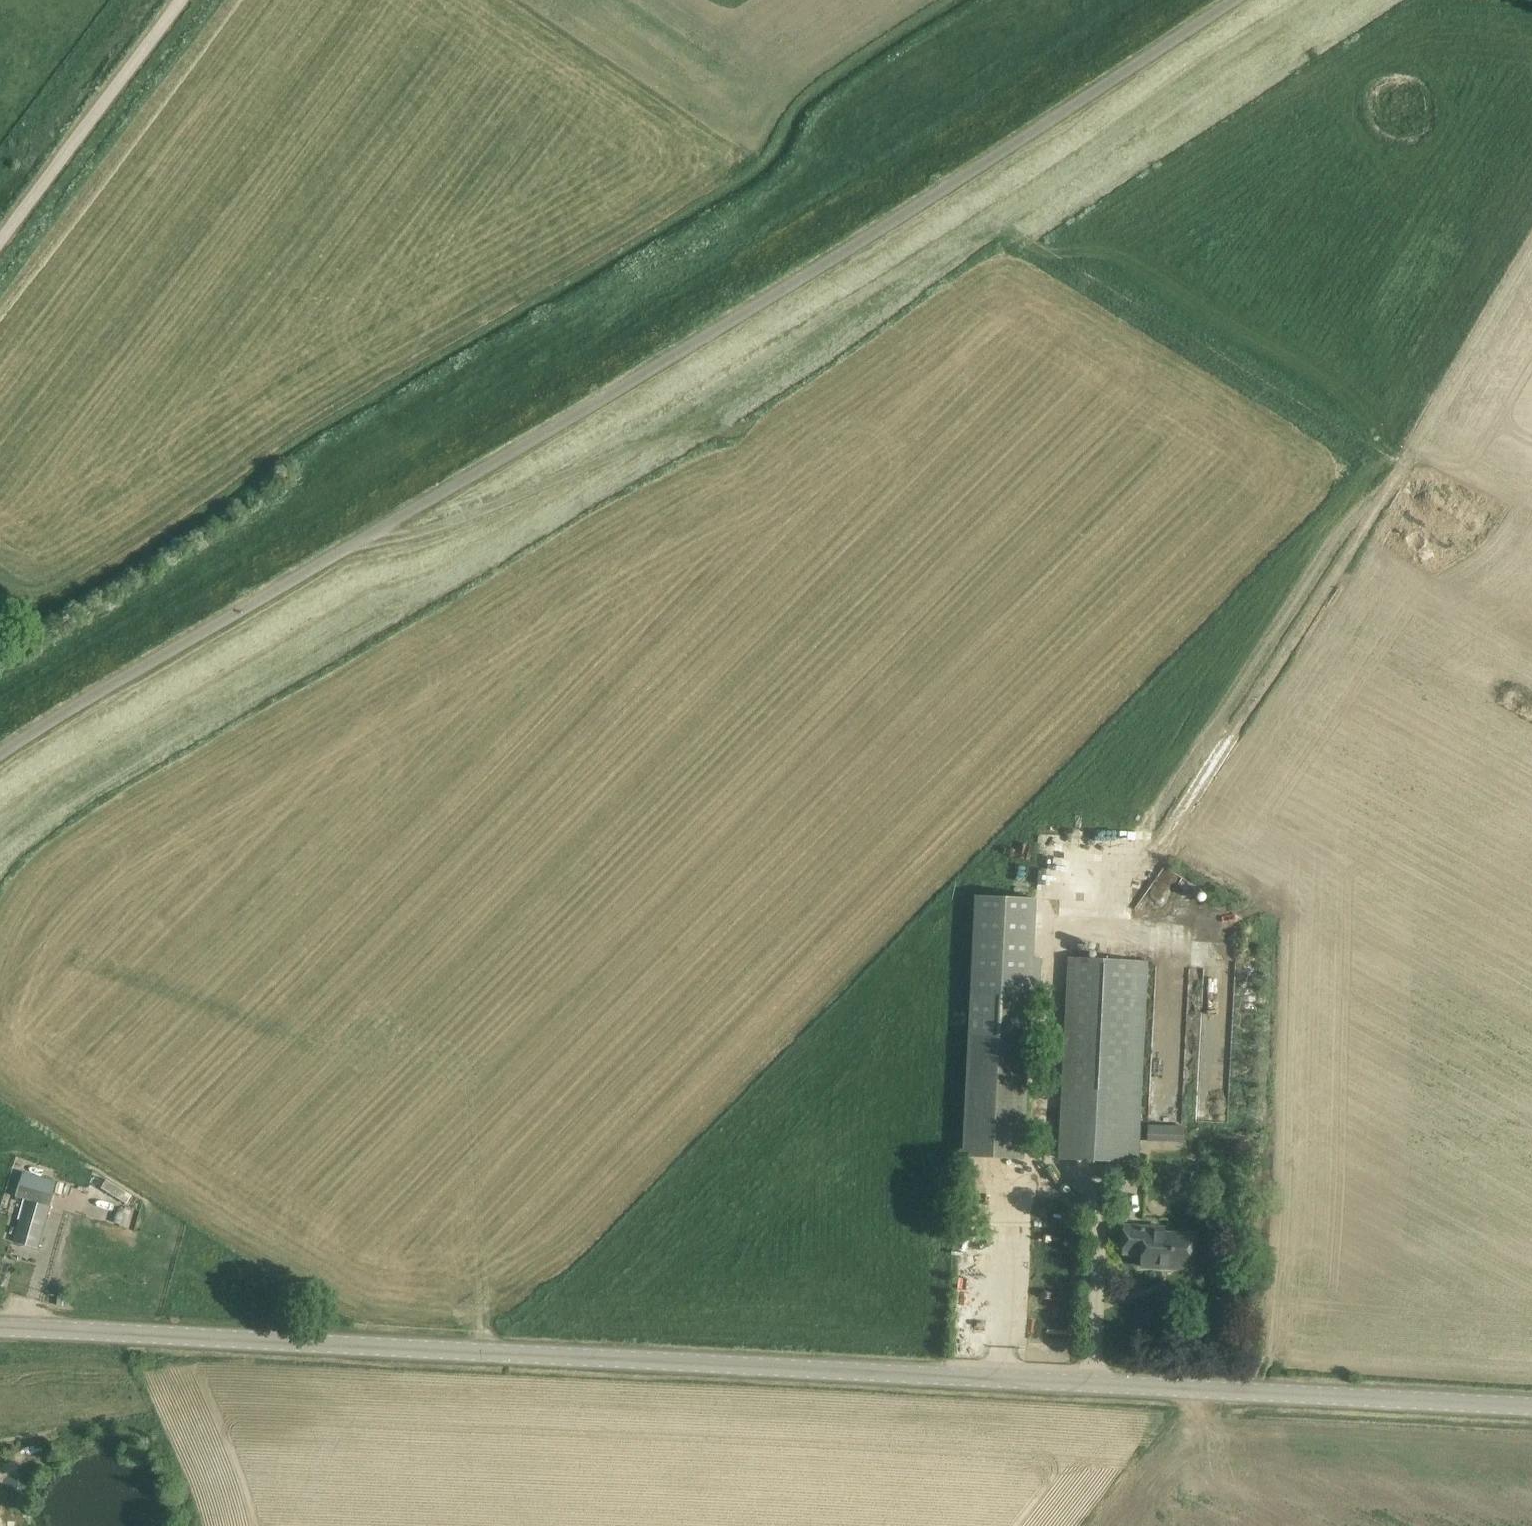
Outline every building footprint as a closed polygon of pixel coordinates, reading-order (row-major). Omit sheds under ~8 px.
[(976,896),(961,1155),(1022,1158),(1030,997),(1038,998),(1040,957),(1033,957),(1036,899),(976,896)] [(1138,1162),(1147,962),(1069,958),(1059,1158),(1138,1162)] [(1183,1143),(1184,1125),(1149,1123),(1148,1140),(1183,1143)] [(27,1200),(15,1242),(38,1248),(57,1182),(23,1172),(16,1197),(27,1200)] [(1124,1227),(1123,1253),(1142,1254),(1141,1267),(1189,1269),(1191,1235),(1163,1234),(1164,1229),(1124,1227)]
